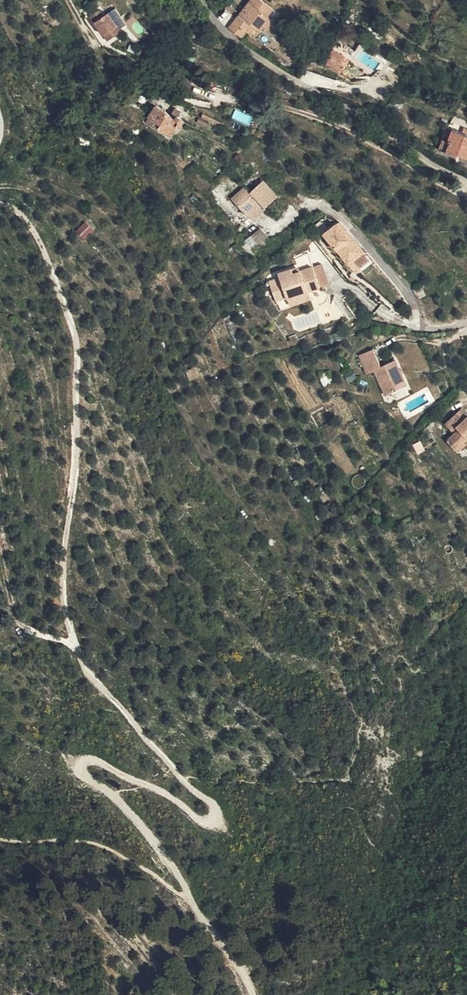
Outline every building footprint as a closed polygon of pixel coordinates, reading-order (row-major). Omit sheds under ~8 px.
[(242,35),(245,32),(251,24),(255,27),(258,29),(262,24),(265,26),(272,17),(266,13),(272,5),(265,0),(248,0),(241,8),(244,10),(237,21),(233,19),(228,26),(242,35)] [(108,19),(104,13),(95,19),(113,44),(126,34),(112,15),(108,19)] [(251,24),(245,32),(249,35),(255,27),(251,24)] [(176,81),(193,90),(196,84),(179,74),(176,81)] [(180,120),(174,116),(159,108),(153,119),(166,126),(165,127),(177,134),(182,126),(188,128),(192,120),(183,114),(180,120)] [(234,111),(232,119),(249,124),(252,116),(234,111)] [(448,142),(454,130),(448,128),(443,139),(446,141),(448,142)] [(454,130),(448,142),(446,141),(440,152),(458,159),(460,155),(466,158),(466,135),(462,133),(454,130)] [(237,188),(249,207),(264,197),(269,203),(283,194),(271,175),(258,184),(254,178),(237,188)] [(264,197),(249,207),(253,213),(269,203),(264,197)] [(74,229),(81,240),(93,232),(87,222),(74,229)] [(291,278),(300,276),(297,270),(290,273),(291,278)] [(285,305),(306,297),(318,293),(311,272),(300,276),(291,278),(290,273),(277,277),(285,305)] [(415,291),(419,303),(429,300),(426,287),(415,291)] [(308,304),(306,297),(285,305),(287,311),(308,304)] [(375,372),(384,369),(376,350),(362,356),(370,374),(375,372)] [(398,363),(384,369),(375,372),(386,398),(409,389),(398,363)] [(194,368),(185,372),(189,381),(198,377),(194,368)] [(459,411),(453,417),(461,424),(466,418),(459,411)] [(453,417),(439,435),(450,444),(444,452),(456,462),(464,452),(462,450),(466,443),(466,419),(466,418),(461,424),(453,417)]
